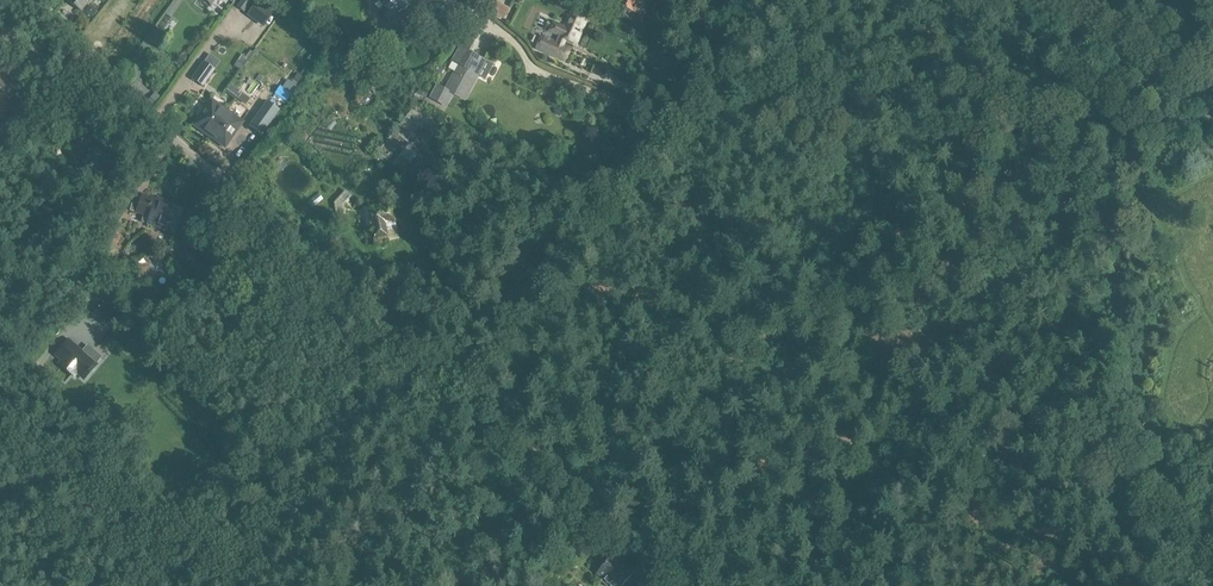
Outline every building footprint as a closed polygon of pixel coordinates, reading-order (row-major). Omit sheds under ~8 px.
[(82,11),(90,0),(68,0),(82,11)] [(386,7),(381,12),(389,21),(402,9),(404,11),(412,4),(411,3),(413,0),(380,0),(386,7)] [(622,6),(640,15),(647,0),(621,0),(619,4),(622,6)] [(497,3),(493,12),(504,19),(509,10),(497,3)] [(274,14),(266,9),(255,23),(264,29),(274,14)] [(543,35),(536,49),(559,60),(565,46),(565,45),(568,40),(569,40),(577,44),(587,21),(570,14),(564,26),(553,21),(549,30),(558,35),(559,36),(557,42),(543,35)] [(437,85),(431,97),(447,106),(454,94),(465,100),(478,76),(486,61),(470,53),(474,45),(464,40),(452,62),(458,66),(445,89),(437,85)] [(673,56),(665,62),(670,69),(678,64),(673,56)] [(226,68),(233,74),(243,63),(235,57),(226,68)] [(245,62),(243,71),(251,72),(253,63),(245,62)] [(205,63),(193,79),(203,87),(215,71),(205,63)] [(257,85),(264,71),(260,69),(253,83),(257,85)] [(298,73),(293,80),(299,84),(304,77),(298,73)] [(13,87),(0,76),(0,103),(13,87)] [(25,98),(13,89),(0,104),(0,127),(25,98)] [(429,94),(419,89),(412,101),(416,103),(422,106),(429,94)] [(242,93),(238,99),(246,105),(251,99),(242,93)] [(157,99),(152,95),(148,100),(153,105),(157,99)] [(211,100),(192,127),(207,138),(227,111),(226,110),(227,110),(211,100)] [(280,110),(267,101),(249,126),(262,135),(280,110)] [(27,108),(32,113),(37,107),(32,102),(27,108)] [(416,104),(412,110),(428,119),(439,128),(442,124),(432,116),(426,112),(427,110),(416,103),(416,104)] [(379,154),(377,156),(392,167),(394,165),(403,172),(420,152),(421,153),(423,151),(433,159),(451,136),(439,128),(428,119),(412,110),(378,153),(379,154)] [(227,111),(208,138),(224,149),(243,122),(227,111)] [(647,136),(637,129),(631,136),(641,144),(647,136)] [(76,141),(75,143),(84,146),(88,135),(82,133),(81,133),(80,132),(76,141)] [(95,146),(90,152),(81,162),(98,178),(113,162),(95,146)] [(55,162),(47,165),(51,177),(58,175),(55,162)] [(338,218),(344,217),(345,217),(342,205),(350,196),(345,191),(335,203),(337,215),(338,218)] [(142,196),(140,204),(133,202),(129,211),(143,216),(141,222),(147,224),(148,223),(174,232),(182,210),(142,196)] [(390,204),(367,209),(368,216),(370,226),(374,241),(388,238),(386,227),(395,225),(390,204)] [(328,217),(317,231),(321,235),(333,221),(333,220),(328,217)] [(472,228),(467,234),(476,242),(481,236),(472,228)] [(170,247),(161,249),(162,253),(164,253),(165,260),(171,259),(169,252),(171,251),(170,247)] [(208,262),(193,248),(179,263),(194,277),(208,262)] [(138,260),(142,283),(157,280),(153,258),(138,260)] [(208,271),(199,281),(206,287),(215,277),(208,271)] [(102,303),(92,314),(108,327),(117,317),(102,303)] [(70,342),(58,356),(65,362),(62,366),(76,378),(79,375),(84,379),(97,365),(89,357),(94,351),(90,347),(84,353),(70,342)] [(136,463),(147,464),(148,457),(137,456),(136,463)] [(633,574),(626,567),(625,568),(620,564),(621,563),(613,557),(599,573),(606,578),(603,582),(608,585),(612,585),(613,585),(614,585),(623,585),(633,574)]
